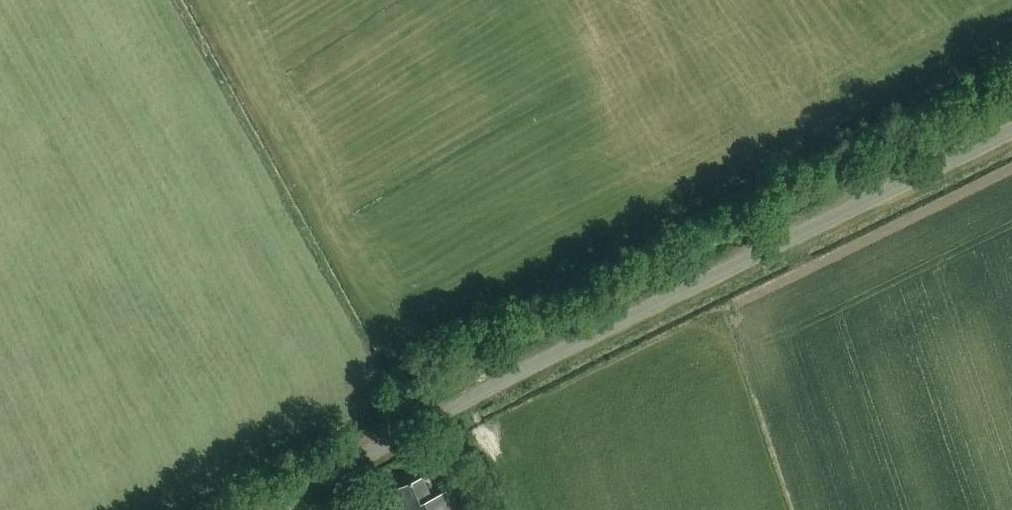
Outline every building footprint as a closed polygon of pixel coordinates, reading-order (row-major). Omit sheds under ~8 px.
[(426,477),(399,489),(409,509),(460,509),(451,491),(436,498),(426,477)]
